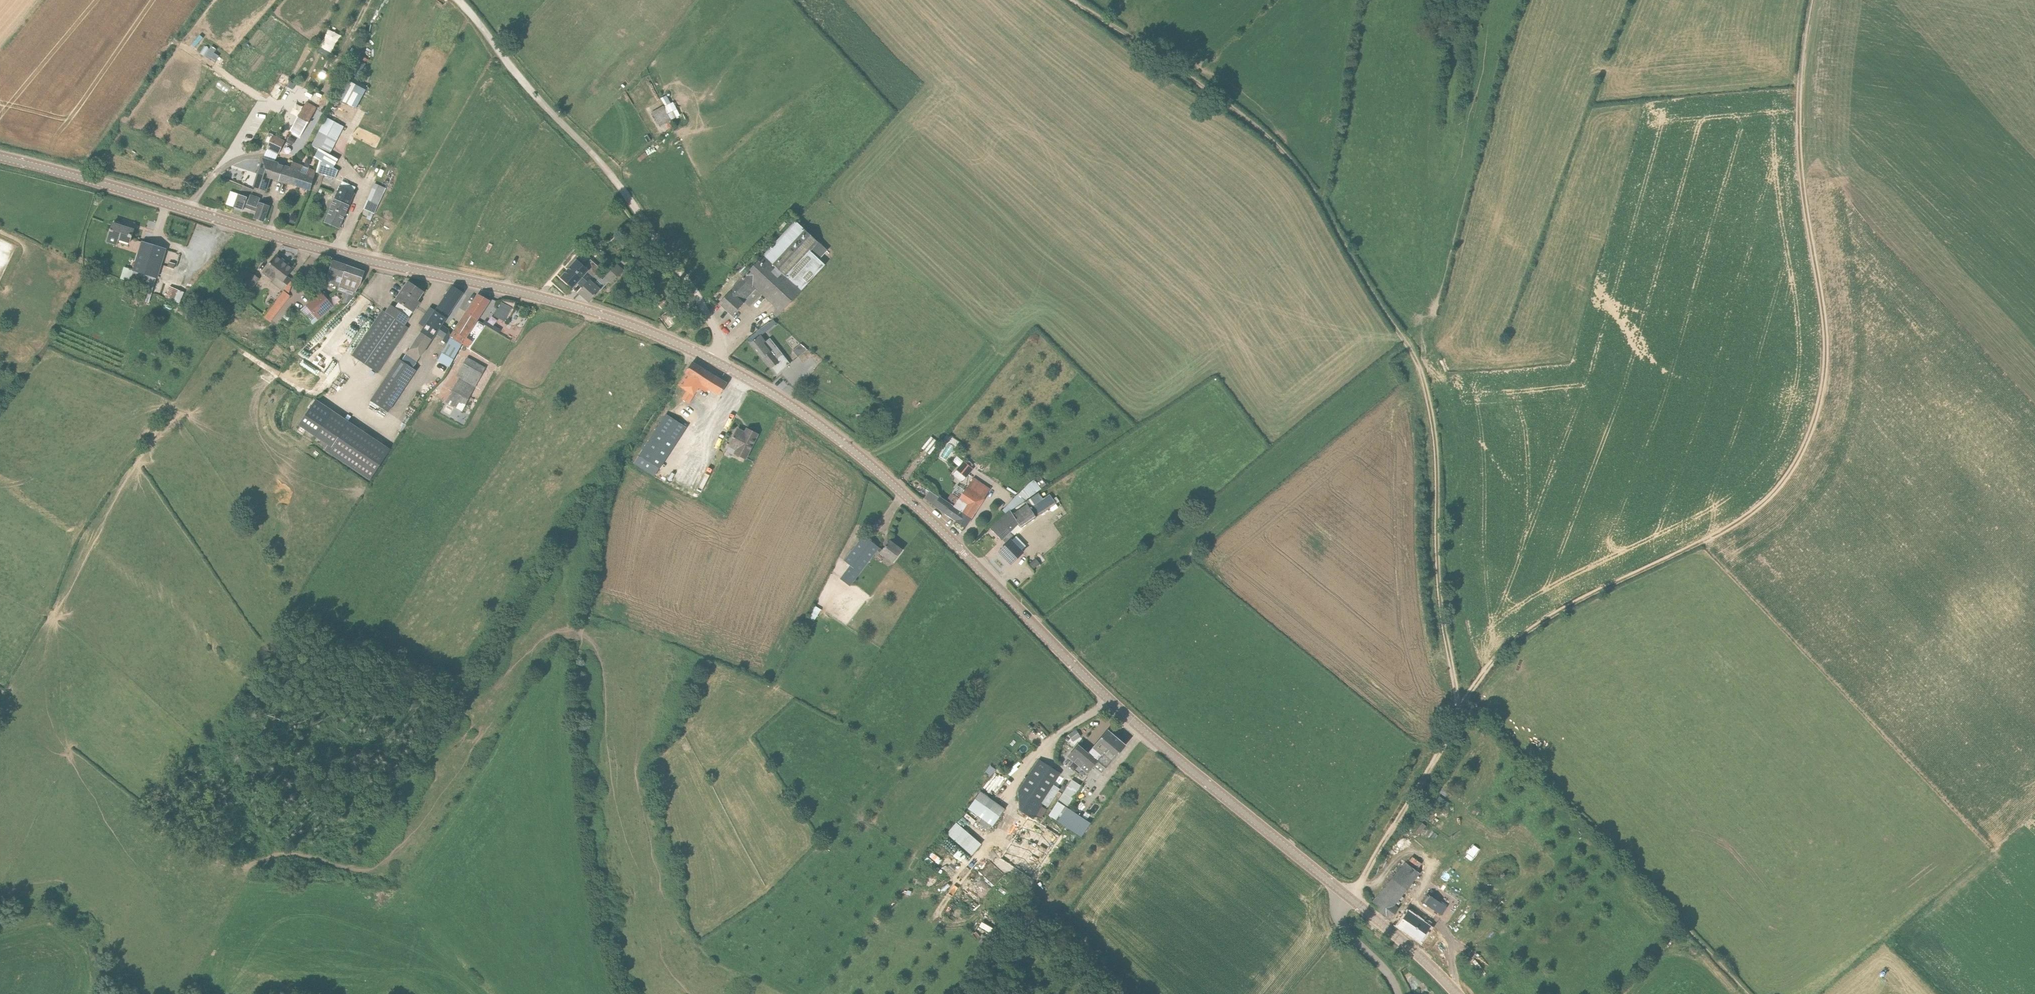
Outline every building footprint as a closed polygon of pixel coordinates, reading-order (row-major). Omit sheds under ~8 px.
[(330,48),(335,36),(329,33),(324,45),(330,48)] [(338,96),(360,105),(368,86),(347,76),(338,96)] [(290,132),(300,138),(319,104),(309,98),(290,132)] [(671,120),(664,107),(652,113),(660,127),(671,120)] [(338,170),(331,165),(335,158),(330,154),(343,126),(327,117),(311,146),(318,150),(314,157),(325,164),(319,162),(316,170),(326,173),(325,175),(334,179),(338,170)] [(266,149),(278,154),(284,140),(272,135),(266,149)] [(286,142),(292,146),(295,140),(290,137),(286,142)] [(275,163),(272,162),(263,159),(254,187),(266,191),(270,177),(275,163)] [(313,180),(316,170),(292,162),(290,167),(275,163),(270,177),(310,189),(313,180)] [(349,205),(355,190),(352,188),(353,186),(342,182),(340,187),(339,187),(335,199),(349,205)] [(374,214),(386,188),(374,183),(363,209),(370,212),(374,214)] [(247,199),(247,197),(239,194),(234,207),(243,211),(244,206),(255,210),(255,211),(257,212),(255,219),(263,221),(268,206),(259,203),(260,199),(250,195),(248,200),(247,199)] [(339,229),(349,205),(335,199),(325,222),(339,229)] [(730,291),(744,303),(756,290),(781,312),(825,265),(810,251),(818,242),(795,220),(730,291)] [(130,244),(131,239),(134,230),(113,223),(110,233),(106,242),(117,246),(119,240),(130,244)] [(156,278),(163,258),(166,249),(143,242),(134,270),(129,268),(126,280),(153,290),(156,278)] [(273,281),(276,277),(287,286),(292,280),(287,276),(293,268),(277,255),(263,273),(273,281)] [(579,293),(601,269),(591,260),(585,266),(581,263),(580,265),(574,260),(567,267),(569,268),(561,277),(573,288),(580,280),(585,285),(578,293),(579,293)] [(343,277),(346,266),(333,261),(326,282),(338,286),(342,277),(343,277)] [(595,295),(600,289),(609,282),(611,284),(624,270),(617,263),(602,280),(597,275),(602,269),(601,269),(579,293),(589,302),(595,295)] [(361,281),(364,272),(346,266),(343,277),(342,277),(338,286),(355,292),(361,284),(361,281)] [(251,272),(241,285),(243,286),(248,290),(250,292),(260,279),(251,272)] [(284,290),(288,294),(292,284),(293,280),(292,280),(287,286),(284,290)] [(417,307),(413,305),(423,291),(409,281),(396,301),(399,303),(412,312),(413,313),(417,307)] [(309,289),(304,283),(299,287),(304,293),(309,289)] [(421,332),(432,339),(436,333),(444,338),(442,341),(447,344),(451,336),(450,330),(450,329),(442,324),(443,323),(442,322),(463,292),(453,285),(448,293),(434,313),(428,309),(419,324),(424,327),(421,332)] [(165,297),(180,303),(184,292),(170,286),(165,297)] [(237,294),(242,298),(248,290),(243,286),(237,294)] [(732,316),(744,303),(730,291),(725,296),(719,304),(732,316)] [(321,292),(313,298),(314,299),(325,311),(332,305),(322,293),(321,292)] [(478,321),(485,309),(489,300),(479,295),(467,313),(478,321)] [(313,298),(305,305),(306,306),(301,310),(313,325),(318,320),(316,318),(325,311),(314,299),(313,298)] [(494,315),(505,321),(512,308),(501,302),(494,315)] [(412,312),(399,303),(395,308),(409,317),(412,312)] [(378,373),(409,328),(405,325),(410,317),(409,317),(395,308),(390,304),(385,312),(382,310),(351,355),(378,373)] [(776,317),(781,312),(777,308),(773,314),(776,317)] [(471,343),(465,339),(478,321),(467,313),(455,331),(451,336),(462,343),(468,347),(471,343)] [(432,339),(421,332),(410,349),(406,355),(417,362),(432,339)] [(785,368),(790,363),(782,354),(777,358),(764,343),(766,341),(760,335),(759,336),(751,342),(777,374),(785,368)] [(449,367),(462,343),(451,336),(447,344),(438,361),(449,367)] [(801,357),(808,352),(801,343),(800,344),(797,341),(792,346),(794,349),(801,357)] [(417,362),(406,355),(403,360),(413,368),(417,362)] [(486,367),(467,356),(456,376),(459,378),(446,402),(462,412),(475,387),(486,367)] [(389,412),(417,370),(413,368),(403,360),(399,358),(370,400),(389,412)] [(706,392),(708,389),(719,395),(721,392),(726,384),(692,363),(686,373),(685,374),(687,375),(680,385),(687,390),(681,399),(688,404),(698,388),(706,392)] [(372,477),(392,447),(333,408),(317,433),(333,444),(330,449),(372,477)] [(665,414),(639,455),(633,463),(655,477),(687,427),(665,414)] [(735,453),(745,459),(757,434),(747,429),(745,433),(737,430),(729,445),(737,449),(735,453)] [(931,453),(934,450),(939,443),(939,442),(931,436),(921,448),(930,455),(931,453)] [(964,461),(963,461),(957,469),(956,470),(966,477),(973,469),(971,467),(973,465),(966,459),(964,461)] [(964,480),(966,477),(956,470),(955,472),(955,477),(959,481),(964,480)] [(984,497),(990,488),(974,477),(968,487),(967,486),(964,490),(957,485),(951,493),(945,501),(970,519),(985,498),(984,497)] [(1001,511),(1004,515),(1009,510),(1010,511),(1027,499),(1041,490),(1041,489),(1034,479),(1029,483),(1017,495),(1017,494),(1001,511)] [(970,519),(945,501),(929,490),(924,497),(930,502),(965,526),(970,519)] [(1012,514),(1018,523),(1019,524),(1021,528),(1036,518),(1050,508),(1052,511),(1058,507),(1056,503),(1059,501),(1056,497),(1053,499),(1050,494),(1042,499),(1035,504),(1029,508),(1027,504),(1013,514),(1012,514)] [(1010,511),(1009,510),(1004,515),(990,528),(1001,540),(1002,539),(1005,542),(1006,540),(1008,538),(1006,535),(1009,532),(1018,523),(1012,514),(1010,511)] [(1014,537),(1010,533),(1009,532),(1006,535),(1008,538),(1006,540),(1005,542),(1007,544),(999,551),(1011,563),(1018,556),(1023,552),(1019,547),(1011,540),(1014,537)] [(889,541),(882,550),(863,535),(843,561),(850,565),(839,579),(850,587),(877,551),(879,554),(892,563),(896,558),(902,550),(889,541)] [(1035,558),(1029,564),(1034,569),(1040,564),(1035,558)] [(810,616),(816,619),(822,607),(816,604),(810,616)] [(1072,741),(1080,737),(1076,728),(1069,732),(1072,741)] [(1089,752),(1078,743),(1067,756),(1073,761),(1069,765),(1083,777),(1093,766),(1097,761),(1103,751),(1115,736),(1107,730),(1101,738),(1089,752)] [(1125,745),(1115,736),(1103,751),(1097,761),(1093,766),(1102,773),(1119,753),(1125,745)] [(1018,790),(1040,804),(1053,785),(1061,773),(1038,759),(1018,790)] [(1437,779),(1432,776),(1428,782),(1433,785),(1437,779)] [(1067,808),(1081,786),(1071,780),(1057,801),(1049,815),(1057,821),(1067,808)] [(1005,809),(989,797),(980,791),(968,809),(992,826),(1005,809)] [(1081,837),(1090,823),(1067,808),(1057,821),(1081,837)] [(988,831),(992,826),(982,819),(978,824),(988,831)] [(956,822),(947,833),(972,854),(981,843),(956,822)] [(1397,902),(1422,871),(1408,859),(1373,902),(1391,917),(1401,905),(1397,902)] [(1000,866),(990,871),(994,880),(997,878),(998,879),(1005,876),(1000,866)] [(991,888),(984,882),(975,892),(982,898),(991,888)] [(998,891),(1004,895),(1007,891),(1001,887),(998,891)] [(1439,914),(1444,906),(1426,893),(1420,902),(1439,914)]
